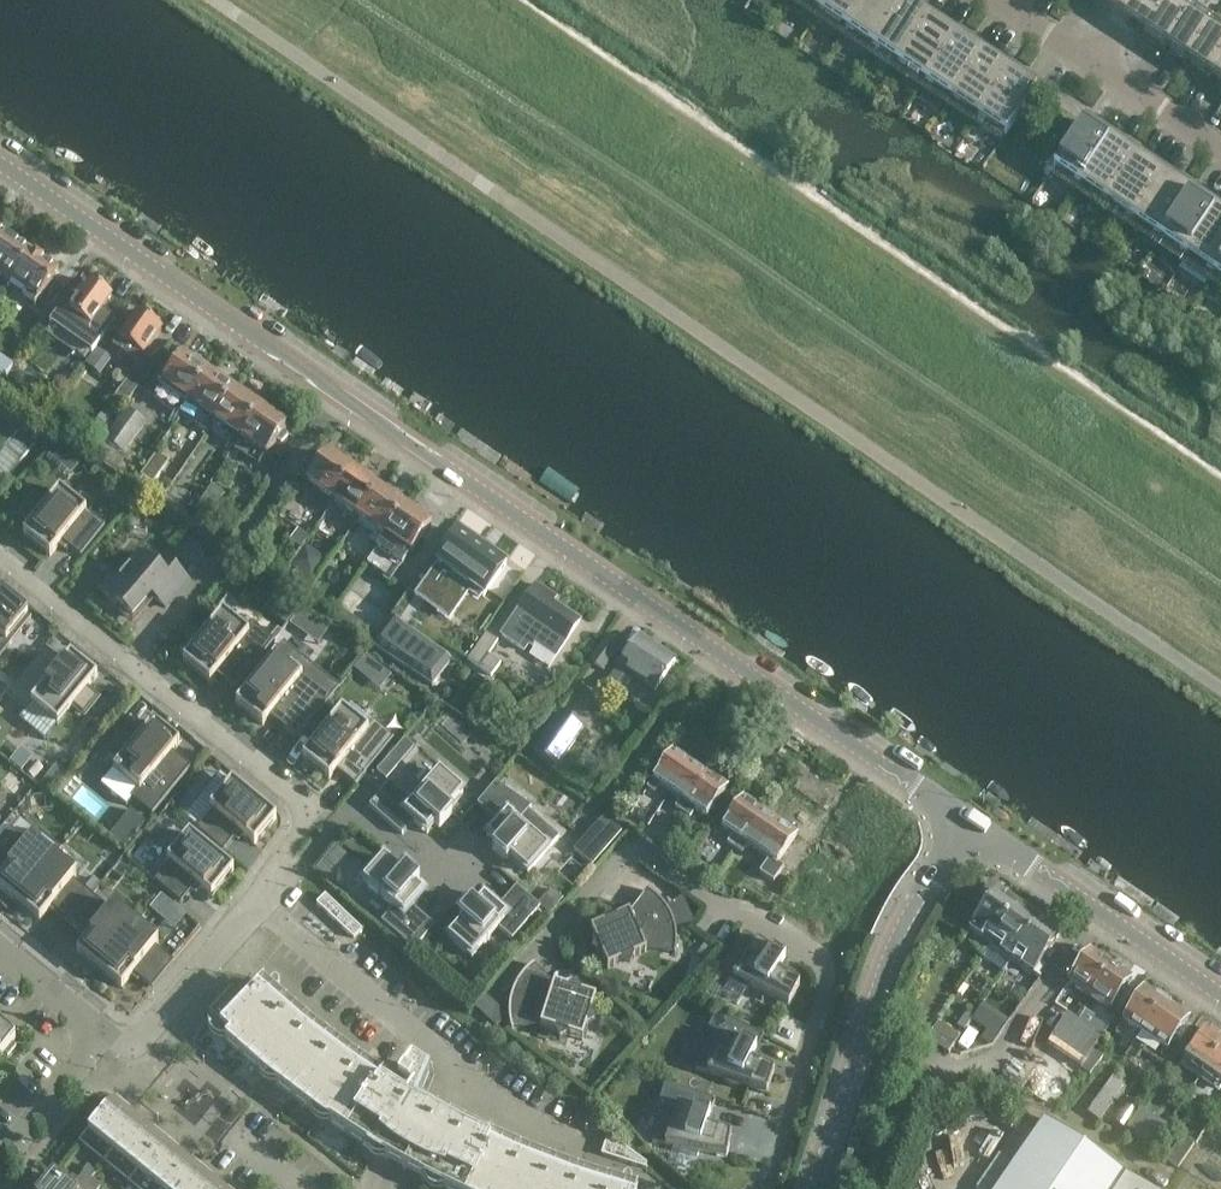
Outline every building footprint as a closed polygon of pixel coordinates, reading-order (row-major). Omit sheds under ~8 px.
[(829,0),(800,0),(820,13),(829,0)] [(867,0),(829,0),(820,13),(846,31),(867,0)] [(904,2),(903,2),(904,1),(903,0),(902,1),(900,0),(867,0),(846,31),(873,48),(904,2)] [(1192,8),(1180,0),(1166,0),(1155,17),(1138,6),(1129,0),(1093,0),(1127,23),(1165,48),(1164,49),(1165,50),(1192,8)] [(899,66),(930,20),(929,20),(930,18),(929,19),(904,2),(873,48),(899,66)] [(1185,63),(1213,22),(1192,8),(1165,50),(1166,48),(1186,62),(1185,63)] [(926,84),(956,38),(956,37),(957,36),(956,35),(955,37),(930,20),(899,66),(926,84)] [(1220,54),(1220,27),(1213,22),(1185,63),(1186,63),(1186,62),(1206,75),(1205,76),(1206,77),(1220,54)] [(952,101),(983,55),(982,55),(983,53),(982,53),(982,54),(956,38),(926,84),(952,101)] [(1206,77),(1207,76),(1220,85),(1220,54),(1206,77)] [(979,119),(1009,73),(1009,72),(1010,71),(1009,71),(1008,72),(983,55),(952,101),(979,119)] [(1006,137),(1037,91),(1035,90),(1036,89),(1035,88),(1034,89),(1009,73),(979,119),(1006,137)] [(1081,187),(1112,141),(1087,124),(1088,123),(1087,123),(1086,124),(1085,123),(1054,169),(1081,187)] [(1108,205),(1138,159),(1113,142),(1114,141),(1113,140),(1112,141),(1081,187),(1108,205)] [(1134,223),(1165,176),(1140,159),(1140,158),(1139,159),(1138,159),(1108,205),(1134,223)] [(1160,240),(1191,194),(1166,177),(1167,176),(1166,175),(1165,177),(1165,176),(1134,223),(1160,240)] [(1187,258),(1218,211),(1193,195),(1193,193),(1192,194),(1191,194),(1160,240),(1187,258)] [(1220,263),(1220,214),(1219,212),(1220,211),(1219,210),(1218,212),(1218,211),(1187,258),(1213,275),(1220,263)] [(1,232),(0,233),(0,275),(9,281),(29,251),(1,232)] [(59,271),(29,251),(9,281),(28,294),(24,299),(35,306),(59,271)] [(116,320),(103,310),(112,296),(92,282),(88,288),(83,285),(84,284),(78,280),(69,293),(75,297),(73,300),(77,303),(71,312),(65,308),(66,306),(64,305),(50,326),(52,327),(53,325),(91,352),(90,354),(92,355),(116,320)] [(119,341),(120,341),(113,350),(137,366),(161,330),(137,314),(119,341)] [(14,365),(0,356),(0,385),(14,365)] [(189,404),(209,375),(183,357),(155,398),(182,415),(189,404)] [(235,392),(209,375),(189,404),(215,422),(235,392)] [(116,399),(127,406),(141,385),(130,378),(116,399)] [(234,449),(260,409),(235,392),(215,422),(208,431),(234,449)] [(286,427),(260,409),(234,449),(260,466),(286,427)] [(124,457),(147,424),(127,410),(105,443),(124,457)] [(308,485),(334,503),(354,473),(328,455),(308,485)] [(380,490),(354,473),(334,503),(360,520),(380,490)] [(405,507),(380,490),(360,520),(385,537),(405,507)] [(62,542),(81,557),(105,527),(60,491),(46,507),(35,498),(21,515),(32,524),(23,535),(50,557),(62,542)] [(432,525),(405,507),(385,537),(377,550),(403,568),(432,525)] [(417,597),(433,607),(448,617),(470,585),(486,595),(507,564),(461,532),(417,597)] [(166,610),(188,583),(163,561),(156,569),(140,556),(106,597),(133,620),(151,598),(166,610)] [(537,585),(520,610),(501,638),(525,655),(529,648),(533,651),(535,648),(553,661),(580,622),(552,602),(556,597),(537,585)] [(32,619),(0,593),(0,658),(32,619)] [(282,622),(287,626),(300,609),(279,593),(266,609),(282,622)] [(222,613),(183,661),(210,683),(220,671),(226,675),(223,679),(236,689),(274,642),(254,626),(248,633),(222,613)] [(434,689),(452,661),(391,618),(372,647),(434,689)] [(497,643),(485,635),(466,663),(490,679),(500,666),(488,657),(497,643)] [(590,662),(604,671),(621,647),(607,637),(590,662)] [(640,637),(626,658),(611,680),(627,691),(636,678),(655,691),(676,661),(640,637)] [(298,740),(339,689),(284,644),(236,704),(263,726),(273,714),(279,718),(276,722),(298,740)] [(86,690),(97,677),(70,655),(60,668),(55,663),(58,660),(45,649),(6,696),(26,712),(32,705),(58,726),(73,707),(84,716),(98,700),(86,690)] [(383,687),(394,672),(370,655),(359,669),(383,687)] [(374,723),(368,730),(342,710),(303,758),(329,780),(340,767),(345,772),(342,776),(355,786),(394,739),(374,723)] [(560,713),(536,750),(560,766),(585,729),(560,713)] [(129,752),(113,770),(139,791),(133,799),(152,815),(191,768),(178,758),(175,761),(169,756),(180,744),(153,722),(142,735),(131,726),(117,743),(129,752)] [(405,741),(378,773),(386,780),(414,749),(405,741)] [(660,786),(671,794),(692,763),(674,750),(647,789),(654,794),(660,786)] [(710,775),(692,763),(671,794),(681,801),(675,809),(683,814),(710,775)] [(390,784),(369,807),(402,836),(413,823),(422,830),(430,821),(440,829),(452,815),(448,812),(460,799),(459,799),(463,793),(439,773),(412,803),(390,784)] [(728,787),(710,775),(683,814),(690,819),(696,810),(707,818),(728,787)] [(198,830),(224,852),(239,833),(254,845),(276,819),(232,782),(210,809),(213,811),(198,830)] [(549,849),(518,824),(533,809),(496,783),(485,796),(465,820),(492,850),(506,863),(509,859),(522,870),(523,870),(528,874),(549,849)] [(19,806),(0,790),(0,830),(19,806)] [(728,844),(735,849),(762,810),(744,798),(722,829),(734,836),(728,844)] [(132,809),(113,832),(128,844),(146,821),(132,809)] [(779,822),(762,810),(735,849),(742,854),(748,846),(758,853),(779,822)] [(586,846),(600,858),(623,832),(610,820),(586,846)] [(798,835),(779,822),(758,853),(769,860),(759,874),(773,883),(784,868),(778,864),(798,835)] [(0,841),(0,865),(1,866),(3,864),(8,869),(0,879),(0,890),(17,904),(54,859),(62,850),(39,831),(29,844),(10,829),(0,841)] [(645,840),(657,848),(663,840),(651,832),(645,840)] [(155,882),(181,904),(197,885),(212,898),(234,871),(189,834),(167,861),(170,863),(155,882)] [(384,858),(363,882),(394,909),(381,923),(414,951),(434,927),(413,909),(421,900),(411,892),(420,882),(406,870),(403,873),(390,862),(389,863),(384,858)] [(54,859),(17,904),(39,922),(53,906),(58,910),(57,912),(70,922),(92,896),(73,881),(76,877),(54,859)] [(697,875),(709,884),(720,869),(709,860),(697,875)] [(452,934),(448,939),(472,960),(499,929),(512,941),(540,909),(516,888),(498,909),(489,902),(481,911),(472,903),(456,921),(460,923),(452,933),(452,934)] [(629,914),(629,913),(616,919),(607,915),(603,924),(590,930),(596,943),(592,952),(601,956),(607,969),(646,952),(647,952),(647,951),(660,950),(673,954),(675,954),(676,941),(675,928),(694,924),(683,897),(666,908),(658,898),(647,890),(646,891),(647,892),(641,903),(629,914)] [(969,931),(991,946),(1018,905),(997,891),(969,931)] [(325,895),(318,904),(355,938),(362,930),(325,895)] [(99,971),(136,926),(113,908),(111,911),(92,896),(70,922),(89,938),(77,952),(99,971)] [(1018,905),(991,946),(1011,960),(1039,919),(1018,905)] [(1039,919),(1011,960),(1032,975),(1060,934),(1039,919)] [(158,944),(136,926),(99,971),(122,989),(134,974),(152,989),(174,963),(155,948),(158,944)] [(805,970),(745,929),(724,956),(796,1003),(804,988),(795,979),(805,970)] [(1112,965),(1091,951),(1069,983),(1090,997),(1112,965)] [(534,965),(533,964),(523,972),(516,982),(511,994),(508,1006),(508,1019),(511,1031),(513,1031),(512,1030),(524,1026),(540,1025),(539,1026),(554,1031),(558,1040),(567,1035),(581,1040),(586,1026),(595,1021),(590,1013),(595,998),(581,993),(576,985),(567,989),(553,984),(553,985),(541,977),(533,966),(534,965)] [(1132,979),(1112,965),(1090,997),(1110,1011),(1132,979)] [(206,1025),(209,1027),(213,1022),(229,1034),(223,1041),(258,1069),(261,1065),(278,1078),(274,1082),(310,1110),(315,1104),(332,1116),(328,1122),(355,1140),(376,1154),(387,1160),(421,1179),(433,1185),(441,1188),(601,1188),(573,1180),(515,1157),(463,1132),(450,1125),(413,1104),(354,1067),(305,1030),(258,987),(244,1002),(239,997),(234,996),(229,997),(209,1018),(211,1020),(206,1025)] [(1124,1023),(1145,1038),(1168,1004),(1147,989),(1124,1023)] [(475,1006),(485,1016),(495,1005),(484,995),(475,1006)] [(1190,1018),(1168,1004),(1145,1038),(1167,1052),(1190,1018)] [(994,1042),(1006,1021),(982,1008),(970,1029),(994,1042)] [(714,1032),(696,1071),(723,1080),(722,1082),(739,1089),(740,1086),(767,1094),(774,1072),(752,1061),(764,1037),(716,1014),(709,1029),(714,1032)] [(1021,1087),(1052,1109),(1101,1037),(1069,1016),(1021,1087)] [(3,1054),(8,1058),(16,1048),(11,1044),(15,1040),(0,1028),(0,1058),(3,1054)] [(1205,1074),(1220,1050),(1220,1039),(1207,1029),(1186,1061),(1205,1074)] [(1205,1074),(1220,1085),(1220,1050),(1205,1074)] [(410,1063),(403,1074),(398,1083),(414,1093),(423,1097),(431,1076),(410,1063)] [(666,1104),(653,1145),(681,1150),(680,1152),(698,1157),(699,1153),(726,1158),(731,1135),(707,1127),(715,1102),(665,1086),(660,1102),(666,1104)] [(209,1181),(213,1176),(196,1163),(192,1168),(170,1150),(173,1146),(159,1134),(155,1139),(120,1110),(124,1106),(116,1099),(82,1141),(142,1188),(218,1188),(209,1181)] [(1154,1150),(1168,1128),(1156,1119),(1141,1141),(1154,1150)] [(1044,1123),(998,1188),(1139,1188),(1044,1123)] [(603,1155),(645,1169),(646,1165),(608,1135),(603,1155)] [(1179,1170),(1196,1145),(1184,1137),(1167,1162),(1179,1170)] [(76,1185),(80,1188),(101,1188),(102,1188),(85,1174),(76,1185)] [(53,1177),(43,1188),(67,1188),(53,1177)]
